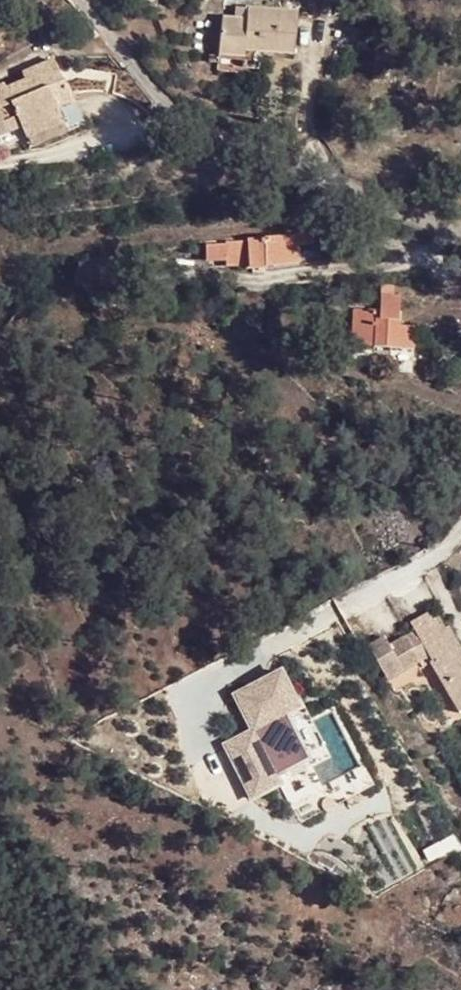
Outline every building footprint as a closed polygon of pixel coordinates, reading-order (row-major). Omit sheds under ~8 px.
[(216,3),(213,20),(240,22),(243,6),(216,3)] [(229,21),(213,20),(210,72),(226,73),(228,68),(252,69),(254,52),(286,53),(287,9),(243,6),(240,22),(229,21)] [(8,127),(13,139),(14,139),(54,123),(47,106),(62,100),(46,65),(43,59),(14,71),(16,77),(0,84),(0,130),(8,127)] [(306,230),(202,243),(204,257),(220,255),(222,260),(240,258),(241,263),(294,259),(292,241),(306,238),(306,230)] [(372,308),(350,307),(346,341),(380,343),(380,365),(406,368),(408,325),(394,323),(395,293),(374,292),(372,308)] [(407,659),(416,654),(422,655),(448,708),(460,702),(460,663),(454,650),(459,648),(445,623),(440,626),(435,615),(431,615),(427,607),(407,614),(411,624),(385,637),(398,664),(407,659)] [(380,628),(362,635),(381,672),(398,664),(385,637),(380,628)] [(324,754),(281,672),(234,696),(252,730),(276,779),(324,754)] [(280,786),(276,779),(252,730),(222,745),(250,801),(280,786)]
